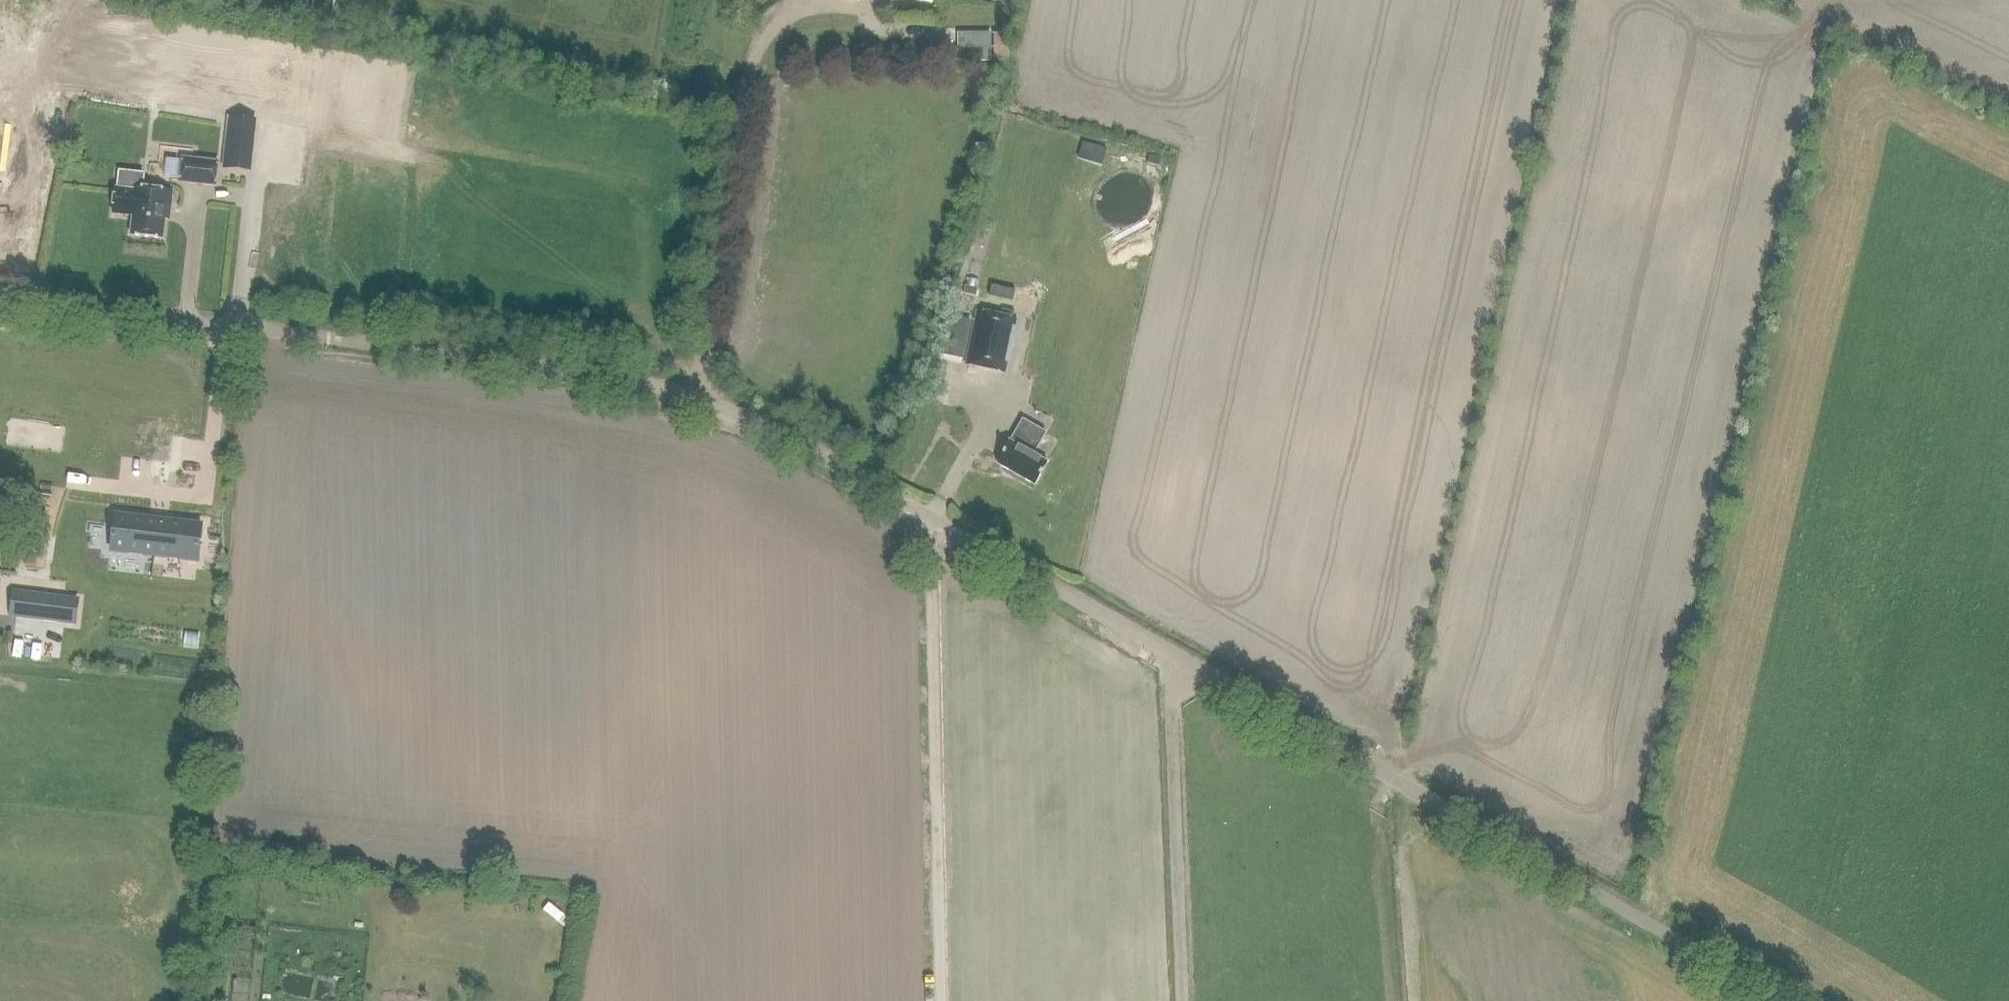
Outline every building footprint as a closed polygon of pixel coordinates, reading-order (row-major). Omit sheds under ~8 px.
[(1000,48),(1014,48),(1014,31),(963,30),(963,46),(948,46),(947,59),(999,61),(1000,48)] [(247,170),(249,155),(225,152),(223,168),(247,170)] [(218,161),(180,157),(178,181),(215,186),(218,161)] [(111,214),(132,217),(130,235),(162,239),(165,209),(169,210),(171,191),(143,188),(144,173),(119,171),(117,187),(114,187),(111,214)] [(1017,318),(976,310),(964,364),(1005,373),(1017,318)] [(1021,419),(1013,434),(996,463),(1035,485),(1047,463),(1033,455),(1046,432),(1021,419)] [(107,525),(102,561),(190,571),(194,535),(156,531),(156,532),(145,531),(145,529),(107,525)] [(44,570),(49,535),(31,532),(26,567),(44,570)] [(18,594),(15,618),(17,618),(31,621),(78,628),(82,604),(18,594)]
